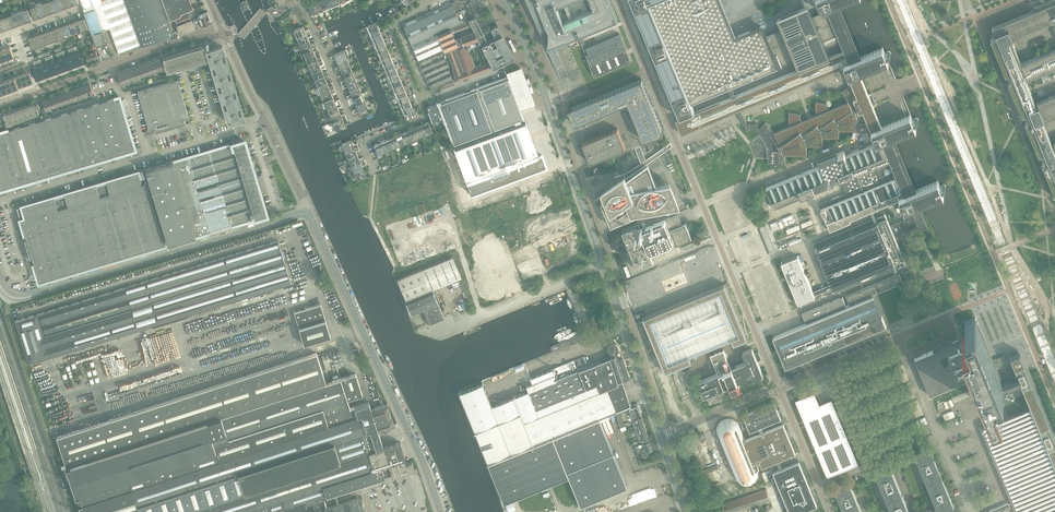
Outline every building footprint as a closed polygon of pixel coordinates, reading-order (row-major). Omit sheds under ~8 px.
[(53,0),(47,0),(46,0),(47,3),(47,2),(50,12),(56,10),(53,0)] [(53,0),(56,10),(62,8),(59,0),(54,0),(53,0)] [(62,8),(67,6),(65,0),(59,0),(62,8)] [(324,11),(319,1),(316,2),(315,0),(313,1),(318,14),(324,11)] [(319,1),(324,11),(329,9),(325,0),(322,0),(319,1)] [(332,0),(325,0),(329,9),(335,7),(332,0)] [(481,1),(481,0),(474,0),(469,2),(467,4),(466,4),(468,8),(470,7),(471,6),(481,1)] [(562,83),(563,83),(565,82),(566,81),(568,80),(569,80),(555,46),(558,45),(567,41),(577,37),(578,36),(579,39),(580,41),(581,42),(594,76),(631,61),(620,33),(586,47),(583,40),(581,35),(583,35),(618,20),(612,4),(611,3),(610,0),(527,0),(562,83)] [(692,103),(694,102),(701,99),(710,95),(729,88),(730,92),(732,97),(736,95),(734,91),(732,86),(733,86),(735,85),(761,74),(760,74),(764,72),(765,72),(766,72),(775,68),(777,67),(778,67),(782,65),(777,53),(773,55),(765,35),(762,26),(735,38),(733,35),(734,34),(728,19),(727,20),(724,12),(725,12),(720,0),(631,0),(636,13),(640,22),(643,29),(651,47),(652,51),(663,76),(664,80),(670,95),(671,98),(667,100),(672,111),(676,109),(676,110),(677,111),(678,114),(679,116),(679,117),(680,117),(695,111),(694,110),(695,110),(694,109),(693,107),(692,105),(692,103)] [(829,227),(829,228),(830,229),(830,230),(851,222),(850,221),(850,220),(870,212),(871,212),(872,215),(873,218),(869,220),(868,221),(867,221),(839,233),(814,243),(813,243),(826,274),(830,284),(832,288),(833,289),(834,293),(835,293),(850,287),(852,286),(870,279),(894,269),(895,271),(898,270),(897,268),(904,264),(905,264),(903,261),(903,259),(893,236),(897,234),(917,226),(918,228),(919,230),(919,231),(921,231),(927,228),(928,228),(919,205),(922,203),(923,203),(943,195),(944,195),(941,189),(942,189),(943,189),(944,189),(945,189),(945,188),(946,188),(946,187),(946,186),(945,186),(945,185),(944,185),(943,185),(942,185),(942,186),(941,186),(941,187),(940,187),(938,181),(937,182),(914,192),(891,138),(915,128),(915,129),(916,128),(914,122),(915,122),(916,122),(917,122),(918,121),(918,120),(918,119),(918,118),(917,118),(916,118),(915,118),(914,118),(914,119),(914,120),(913,120),(910,114),(910,115),(906,117),(882,127),(878,119),(875,112),(873,105),(874,105),(876,104),(876,105),(877,104),(876,104),(876,103),(875,102),(874,100),(874,99),(873,97),(873,96),(872,94),(872,93),(868,95),(860,73),(883,63),(884,63),(886,62),(888,62),(889,62),(886,56),(887,55),(887,56),(888,56),(889,56),(890,56),(890,55),(891,55),(891,54),(891,53),(890,53),(890,52),(889,52),(889,51),(888,51),(888,52),(887,52),(887,53),(886,53),(885,54),(883,48),(882,49),(883,49),(858,59),(836,5),(849,0),(817,0),(818,3),(820,7),(821,10),(821,12),(827,9),(840,41),(844,51),(842,51),(839,53),(830,56),(816,62),(799,69),(782,76),(736,95),(732,97),(692,114),(691,114),(690,114),(686,116),(682,118),(681,118),(679,119),(676,120),(681,134),(738,110),(740,117),(743,122),(743,123),(747,131),(750,130),(749,127),(750,127),(751,127),(751,128),(752,128),(753,128),(754,129),(755,129),(756,130),(757,131),(758,131),(758,132),(759,132),(759,133),(760,133),(760,134),(762,136),(763,138),(764,140),(765,142),(766,144),(767,146),(768,148),(768,151),(768,153),(769,155),(769,157),(769,160),(769,161),(768,162),(768,163),(768,164),(776,166),(777,166),(780,166),(782,167),(782,165),(783,163),(783,161),(783,158),(783,156),(783,154),(783,153),(785,153),(791,153),(792,153),(805,152),(806,152),(806,153),(807,153),(807,149),(807,148),(806,147),(806,146),(806,145),(806,144),(810,144),(811,144),(820,144),(821,144),(822,144),(822,145),(823,145),(823,141),(823,140),(823,139),(822,138),(822,137),(822,136),(827,136),(828,136),(837,136),(839,136),(839,137),(839,133),(839,132),(839,131),(839,130),(839,129),(853,129),(854,129),(855,129),(855,130),(856,130),(856,129),(856,128),(856,127),(856,126),(856,125),(855,125),(855,124),(855,123),(867,122),(868,124),(868,125),(869,126),(866,127),(866,128),(867,127),(868,130),(867,131),(870,130),(872,134),(873,135),(873,137),(874,138),(875,140),(875,142),(876,143),(866,147),(866,146),(866,147),(859,149),(846,155),(844,150),(835,154),(818,161),(820,165),(820,166),(819,166),(813,169),(766,188),(767,190),(766,191),(767,191),(768,193),(769,197),(770,199),(771,200),(771,201),(772,203),(774,209),(775,209),(774,208),(807,195),(813,192),(813,194),(815,193),(814,192),(828,186),(838,182),(841,181),(846,193),(844,194),(840,196),(840,195),(833,198),(833,199),(827,202),(826,201),(826,202),(820,204),(819,204),(827,222),(827,223),(829,227)] [(1054,19),(1054,0),(1047,0),(1037,4),(1034,5),(1036,10),(991,28),(995,36),(990,38),(1006,75),(1009,74),(1011,79),(1008,81),(1022,114),(1025,113),(1027,116),(1028,118),(1024,121),(1039,155),(1042,154),(1044,159),(1041,161),(1054,195),(1054,143),(1052,144),(1042,121),(1054,115),(1054,94),(1035,103),(1025,79),(1054,67),(1054,49),(1019,64),(1008,38),(1054,19)] [(311,2),(312,4),(308,6),(313,16),(318,14),(313,1),(311,2)] [(475,13),(483,9),(481,6),(483,5),(483,4),(484,4),(482,1),(481,1),(471,6),(470,7),(468,8),(471,14),(474,13),(475,13)] [(41,2),(35,4),(39,16),(45,14),(41,4),(41,2)] [(47,3),(41,4),(45,14),(50,12),(47,2),(47,3)] [(513,58),(514,58),(513,58),(514,58),(513,56),(505,40),(503,36),(502,34),(498,26),(497,25),(490,28),(491,29),(483,32),(475,17),(467,21),(466,19),(466,18),(464,15),(464,14),(462,11),(462,10),(459,11),(456,13),(452,3),(451,3),(439,9),(435,10),(435,11),(420,17),(403,25),(431,88),(433,92),(440,89),(454,84),(448,67),(451,66),(456,81),(493,68),(494,68),(494,67),(501,64),(502,63),(503,62),(504,62),(505,62),(505,61),(512,58),(513,58)] [(35,4),(29,6),(34,18),(39,16),(35,4)] [(782,28),(765,35),(773,55),(777,53),(782,65),(785,64),(795,60),(797,65),(799,69),(816,62),(830,56),(828,52),(826,47),(840,41),(827,9),(821,12),(813,15),(809,4),(777,17),(782,28)] [(21,9),(16,11),(17,13),(20,23),(22,22),(26,21),(22,11),(21,9)] [(22,11),(26,21),(31,19),(28,9),(22,11)] [(10,13),(11,15),(15,25),(20,23),(17,13),(16,11),(10,13)] [(11,15),(6,18),(9,27),(15,25),(11,15)] [(0,20),(3,29),(9,27),(6,18),(0,20)] [(79,21),(82,30),(88,28),(85,19),(79,21)] [(77,32),(76,32),(77,34),(83,32),(82,30),(79,21),(73,23),(77,32)] [(379,28),(377,25),(379,24),(378,22),(366,27),(368,33),(379,28)] [(73,23),(68,25),(71,34),(76,32),(77,32),(73,23)] [(68,25),(62,27),(66,36),(71,34),(68,25)] [(294,28),(290,29),(293,35),(295,34),(296,38),(310,32),(310,31),(308,31),(307,29),(305,30),(303,26),(295,30),(294,27),(294,28)] [(57,29),(60,38),(60,40),(67,38),(66,36),(62,27),(57,29)] [(379,28),(368,33),(371,38),(383,33),(382,31),(380,32),(379,28)] [(60,38),(57,29),(51,31),(54,40),(60,38)] [(51,31),(45,33),(49,42),(54,40),(51,31)] [(310,32),(296,38),(299,43),(297,44),(298,45),(309,41),(307,37),(311,35),(310,32)] [(45,33),(40,35),(43,44),(44,44),(49,42),(45,33)] [(383,33),(371,38),(373,44),(383,39),(382,36),(384,35),(383,33)] [(38,46),(37,46),(38,49),(44,46),(44,44),(43,44),(40,35),(34,37),(38,46)] [(34,37),(29,39),(32,48),(37,46),(38,46),(34,37)] [(1030,43),(1033,48),(1047,42),(1044,37),(1030,43)] [(100,55),(98,56),(96,51),(98,50),(96,46),(95,42),(94,38),(90,40),(93,49),(94,51),(85,54),(88,61),(89,62),(92,61),(92,60),(97,57),(99,62),(102,61),(100,55)] [(383,39),(373,44),(375,49),(388,44),(387,42),(385,43),(383,39)] [(309,41),(298,45),(298,47),(300,46),(302,52),(316,46),(315,43),(311,44),(309,41)] [(388,44),(375,49),(378,54),(388,50),(386,47),(388,46),(388,44)] [(209,47),(209,45),(206,45),(206,47),(203,48),(203,47),(203,46),(202,46),(196,47),(196,48),(195,47),(190,49),(189,49),(183,51),(177,53),(176,53),(171,55),(170,55),(165,57),(164,57),(164,59),(168,71),(207,59),(206,56),(209,56),(211,55),(209,50),(209,47)] [(4,48),(8,60),(14,57),(10,46),(9,46),(4,48)] [(209,56),(213,68),(228,64),(227,60),(226,60),(226,58),(223,59),(221,53),(224,52),(223,50),(224,50),(222,46),(209,50),(211,55),(209,56)] [(313,51),(317,49),(316,46),(302,52),(300,52),(303,60),(304,59),(315,55),(313,51)] [(3,62),(8,60),(4,48),(0,49),(0,54),(3,62)] [(334,55),(330,56),(331,60),(335,58),(337,62),(347,58),(348,57),(349,57),(346,50),(343,51),(336,54),(334,55)] [(388,50),(378,54),(380,60),(392,55),(391,53),(389,53),(388,50)] [(80,53),(74,55),(78,65),(79,65),(80,64),(84,63),(80,53)] [(74,55),(68,57),(72,67),(78,65),(74,55)] [(315,55),(304,59),(304,61),(306,60),(308,66),(322,60),(321,57),(317,58),(315,55)] [(391,57),(393,57),(392,55),(380,60),(382,65),(393,61),(391,57)] [(68,57),(62,59),(66,69),(72,67),(68,57)] [(338,66),(335,67),(336,71),(350,65),(347,59),(349,59),(348,57),(347,58),(337,62),(338,66)] [(118,74),(115,75),(118,84),(121,83),(122,85),(164,70),(160,58),(118,74)] [(62,59),(57,61),(60,71),(66,69),(62,59)] [(322,60),(308,66),(311,71),(309,72),(310,73),(321,69),(319,65),(323,63),(322,60)] [(57,61),(51,64),(54,74),(60,71),(57,61)] [(393,61),(382,65),(384,71),(397,66),(396,64),(394,64),(393,61)] [(51,64),(45,66),(48,76),(54,74),(51,64)] [(228,64),(213,68),(218,86),(233,82),(232,78),(231,76),(229,77),(227,71),(229,70),(229,68),(228,64)] [(350,65),(336,71),(337,74),(341,72),(343,76),(354,71),(353,70),(352,71),(350,65)] [(45,66),(39,68),(42,78),(48,76),(45,66)] [(397,66),(384,71),(387,76),(397,72),(396,68),(398,68),(397,66)] [(39,68),(33,70),(35,75),(37,80),(41,78),(42,78),(39,68)] [(509,76),(437,103),(444,123),(453,146),(525,119),(520,107),(533,102),(520,68),(507,73),(509,76)] [(321,69),(310,73),(310,75),(312,74),(314,80),(328,74),(326,71),(323,72),(321,69)] [(24,71),(19,73),(23,85),(27,83),(28,83),(24,73),(24,71)] [(24,73),(28,83),(33,81),(29,71),(24,73)] [(344,80),(341,81),(342,85),(356,79),(353,73),(355,73),(354,71),(343,76),(344,80)] [(397,72),(387,76),(389,82),(401,76),(401,74),(399,75),(397,72)] [(19,73),(14,75),(18,87),(22,85),(23,85),(19,73)] [(317,85),(315,86),(316,88),(327,83),(325,79),(329,77),(328,74),(314,80),(317,85)] [(8,75),(3,77),(4,80),(8,90),(13,89),(13,88),(9,78),(9,77),(8,75)] [(14,75),(9,77),(9,78),(13,88),(17,87),(18,87),(14,75)] [(401,76),(389,82),(391,87),(402,83),(400,79),(402,78),(401,76)] [(356,79),(342,85),(343,88),(347,86),(349,90),(360,85),(359,84),(358,85),(356,79)] [(641,79),(569,109),(574,122),(575,124),(577,123),(578,123),(628,102),(644,140),(663,132),(641,79)] [(149,130),(149,129),(153,127),(155,133),(185,123),(184,118),(188,117),(189,118),(178,80),(137,92),(149,130)] [(234,86),(233,82),(218,86),(223,104),(239,100),(237,96),(236,94),(234,95),(232,89),(235,88),(234,86)] [(316,89),(315,89),(318,95),(320,94),(334,88),(332,85),(329,87),(327,83),(316,88),(316,89)] [(402,83),(391,87),(394,92),(406,87),(405,85),(403,86),(402,83)] [(90,84),(84,86),(88,95),(93,93),(90,84)] [(350,94),(347,96),(348,99),(362,93),(359,88),(361,87),(360,85),(349,90),(350,94)] [(84,86),(79,88),(82,97),(88,95),(84,86)] [(406,87),(394,92),(396,98),(406,94),(405,90),(407,89),(406,87)] [(79,88),(73,90),(76,99),(82,97),(79,88)] [(334,88),(320,94),(323,100),(321,100),(322,102),(333,97),(331,93),(335,92),(334,88)] [(73,90),(67,92),(71,101),(76,99),(73,90)] [(67,92),(62,94),(65,103),(71,101),(67,92)] [(362,93),(348,99),(349,102),(353,101),(355,104),(366,100),(365,98),(364,99),(362,93)] [(114,99),(119,97),(135,150),(124,153),(124,154),(114,157),(114,156),(92,163),(83,166),(61,172),(61,173),(51,175),(29,181),(30,182),(20,185),(20,184),(0,190),(0,193),(137,152),(121,94),(113,97),(114,99)] [(62,94),(56,96),(60,105),(65,103),(62,94)] [(406,94),(396,98),(398,103),(411,98),(410,96),(408,97),(406,94)] [(56,96),(51,98),(54,107),(60,105),(56,96)] [(135,150),(119,97),(114,99),(8,130),(0,133),(0,190),(20,184),(20,185),(30,182),(29,181),(51,175),(61,173),(61,172),(83,166),(92,163),(114,156),(114,157),(124,154),(124,153),(135,150)] [(322,103),(321,104),(324,109),(326,108),(340,102),(338,99),(335,101),(333,97),(322,102),(322,103)] [(51,98),(45,100),(48,109),(54,107),(51,98)] [(410,101),(412,100),(411,98),(398,103),(401,109),(411,104),(410,101)] [(45,100),(39,102),(43,111),(48,109),(45,100)] [(240,106),(239,104),(240,104),(239,100),(223,104),(229,122),(244,118),(243,114),(242,114),(242,112),(239,112),(237,107),(240,106)] [(356,108),(352,110),(354,113),(368,107),(365,102),(367,101),(366,100),(355,104),(356,108)] [(340,102),(326,108),(329,114),(327,114),(328,116),(339,111),(337,107),(341,106),(340,102)] [(427,107),(427,108),(428,111),(428,112),(430,115),(429,115),(432,122),(432,121),(432,120),(435,119),(436,120),(436,121),(436,120),(443,120),(444,124),(444,123),(437,103),(436,102),(437,104),(431,106),(431,105),(430,105),(431,107),(430,107),(429,107),(429,106),(428,106),(427,106),(427,107)] [(38,103),(3,115),(7,124),(41,112),(38,103)] [(411,104),(401,109),(403,114),(407,113),(408,115),(416,111),(414,107),(412,108),(411,104)] [(339,111),(328,116),(328,117),(330,117),(332,122),(346,116),(344,113),(341,115),(339,111)] [(346,116),(332,122),(335,129),(348,124),(346,120),(347,120),(346,116)] [(525,119),(453,146),(470,193),(545,166),(541,155),(538,156),(525,119)] [(429,122),(423,124),(427,135),(433,132),(429,122)] [(423,124),(417,127),(422,137),(427,135),(423,124)] [(417,127),(412,129),(416,139),(422,137),(417,127)] [(586,142),(583,143),(584,146),(591,162),(626,148),(618,128),(586,142)] [(412,129),(407,131),(411,142),(412,144),(417,141),(416,139),(412,129)] [(407,131),(401,134),(405,144),(411,142),(407,131)] [(401,134),(396,136),(400,146),(405,144),(401,134)] [(396,136),(390,138),(395,149),(400,146),(396,136)] [(390,138),(385,140),(389,151),(395,149),(390,138)] [(143,170),(17,208),(26,238),(22,240),(28,259),(32,258),(39,282),(107,261),(124,256),(134,253),(138,252),(144,250),(165,244),(165,243),(168,242),(168,243),(195,235),(195,234),(199,233),(205,231),(209,230),(210,231),(225,227),(231,225),(237,223),(252,218),(252,219),(252,218),(252,217),(254,216),(255,218),(266,214),(253,169),(250,162),(251,162),(251,161),(250,161),(244,141),(244,140),(234,143),(233,143),(232,144),(233,145),(231,146),(230,144),(188,157),(173,161),(146,169),(146,170),(149,182),(147,182),(144,173),(143,170)] [(232,143),(233,146),(245,142),(250,161),(251,161),(251,162),(250,162),(253,169),(266,214),(255,218),(254,216),(252,217),(252,218),(253,220),(269,215),(246,140),(232,143)] [(351,140),(342,144),(345,152),(358,146),(357,143),(353,144),(351,140)] [(385,140),(379,143),(384,153),(389,151),(385,140)] [(379,143),(374,145),(377,153),(376,154),(378,159),(381,157),(380,155),(384,153),(379,143)] [(347,157),(346,158),(346,159),(357,155),(356,151),(360,149),(358,146),(345,152),(347,157)] [(357,155),(346,159),(347,161),(348,160),(351,166),(364,160),(363,157),(359,158),(357,155)] [(364,160),(351,166),(353,171),(352,172),(352,173),(363,169),(362,165),(366,163),(364,160)] [(617,177),(601,188),(604,194),(606,200),(601,202),(611,226),(637,215),(641,213),(655,209),(679,205),(669,181),(655,184),(648,165),(628,179),(627,178),(625,173),(625,172),(619,175),(619,176),(617,177)] [(363,169),(352,173),(353,175),(354,174),(357,180),(370,174),(369,171),(365,172),(363,169)] [(691,239),(685,223),(682,225),(678,214),(640,230),(638,225),(622,232),(629,250),(637,269),(653,263),(648,250),(649,250),(651,249),(660,246),(660,245),(662,245),(662,244),(671,241),(673,240),(674,240),(676,245),(691,239)] [(252,219),(252,218),(210,231),(209,230),(205,231),(195,234),(195,235),(168,243),(168,245),(253,220),(252,218),(252,219)] [(278,240),(15,321),(17,326),(20,337),(28,363),(291,283),(278,240)] [(41,281),(36,265),(34,266),(40,284),(168,245),(168,243),(168,242),(165,243),(165,244),(41,281)] [(695,246),(693,243),(682,247),(684,251),(695,246)] [(709,248),(682,259),(688,272),(693,285),(707,280),(701,266),(714,261),(709,248)] [(781,262),(798,303),(815,296),(815,295),(832,288),(830,284),(813,291),(798,255),(781,262)] [(421,270),(430,291),(432,290),(433,290),(461,278),(452,256),(421,270)] [(913,268),(912,268),(913,268),(912,268),(903,272),(902,272),(906,281),(916,277),(913,268)] [(429,292),(430,291),(421,270),(397,280),(406,301),(409,300),(410,300),(413,298),(414,298),(417,297),(417,296),(418,296),(421,295),(424,294),(424,293),(425,293),(428,292),(429,292)] [(803,313),(802,313),(806,323),(773,337),(778,351),(780,354),(785,367),(832,348),(839,345),(866,334),(867,334),(871,332),(872,332),(886,326),(874,296),(873,294),(877,293),(903,282),(899,273),(899,274),(846,295),(846,296),(849,304),(846,305),(843,297),(842,297),(833,301),(803,313)] [(724,284),(643,317),(645,321),(665,371),(666,371),(670,369),(676,367),(691,361),(689,356),(732,338),(734,343),(747,338),(745,334),(727,290),(726,289),(726,288),(725,285),(724,284)] [(406,301),(405,301),(406,302),(407,304),(410,312),(411,314),(411,315),(412,314),(415,313),(419,311),(419,312),(419,311),(422,310),(423,310),(426,308),(427,308),(430,307),(431,307),(431,306),(434,305),(435,305),(434,305),(438,303),(438,304),(438,303),(437,301),(434,293),(433,291),(433,290),(432,290),(430,291),(429,292),(428,292),(425,293),(424,293),(424,294),(421,295),(418,296),(417,296),(417,297),(414,298),(413,298),(410,300),(409,300),(406,301)] [(423,310),(429,324),(444,318),(438,303),(438,304),(438,303),(434,305),(435,305),(434,305),(431,306),(431,307),(430,307),(427,308),(426,308),(423,310)] [(321,304),(294,312),(304,344),(330,336),(321,304)] [(1020,352),(1010,356),(1018,375),(1019,378),(1003,385),(1002,382),(1001,383),(995,368),(997,367),(998,366),(998,365),(1000,364),(998,359),(996,360),(995,359),(994,359),(992,360),(990,355),(989,354),(985,344),(977,324),(977,323),(975,319),(976,319),(975,318),(965,322),(970,334),(962,337),(963,338),(948,344),(947,345),(914,358),(930,395),(954,385),(978,375),(979,378),(980,381),(981,380),(990,403),(992,408),(991,408),(992,409),(992,408),(1002,404),(997,393),(1021,383),(1031,407),(1016,413),(1014,414),(1013,415),(1010,416),(1006,418),(987,425),(986,426),(981,428),(983,433),(984,435),(989,447),(990,451),(993,458),(995,462),(996,463),(996,465),(998,469),(1003,482),(1005,485),(1008,494),(1010,499),(1016,511),(1054,511),(1054,436),(1020,352)] [(528,354),(579,333),(580,332),(581,331),(581,330),(581,328),(580,327),(579,327),(577,327),(576,327),(526,347),(525,348),(524,349),(523,351),(523,352),(524,353),(525,354),(527,354),(528,354)] [(536,358),(578,340),(579,340),(580,339),(581,337),(580,336),(580,335),(578,334),(577,334),(576,334),(533,352),(532,353),(531,354),(530,355),(530,357),(531,358),(533,359),(534,359),(536,358)] [(629,378),(629,376),(622,357),(620,357),(619,356),(620,356),(620,355),(620,354),(619,354),(618,354),(618,351),(618,350),(619,349),(619,348),(619,347),(618,346),(618,345),(617,344),(616,343),(615,343),(614,343),(614,342),(613,342),(612,343),(611,343),(610,343),(610,344),(609,344),(608,345),(608,346),(608,347),(608,348),(608,349),(608,350),(609,351),(609,352),(610,352),(610,353),(610,354),(609,354),(609,355),(610,357),(590,365),(598,384),(601,391),(608,388),(617,410),(631,404),(623,380),(629,378)] [(752,348),(742,352),(743,353),(746,362),(732,367),(731,367),(732,368),(731,368),(725,354),(723,350),(710,355),(712,359),(713,359),(713,361),(718,372),(718,373),(699,381),(705,395),(729,385),(730,385),(731,389),(731,390),(732,389),(732,390),(733,389),(735,394),(740,392),(738,387),(740,387),(739,386),(740,386),(738,381),(752,375),(754,380),(764,376),(763,376),(756,358),(760,356),(758,353),(755,354),(752,349),(752,348)] [(390,445),(384,447),(383,447),(378,430),(394,425),(391,417),(389,412),(390,412),(387,404),(371,409),(369,402),(354,407),(350,408),(348,400),(362,395),(355,374),(326,383),(316,353),(57,437),(62,455),(64,459),(66,465),(66,467),(81,511),(291,511),(306,507),(306,505),(327,499),(326,496),(385,477),(384,476),(392,474),(392,475),(414,468),(412,461),(405,463),(404,458),(405,458),(400,442),(392,444),(390,444),(390,445)] [(574,360),(557,367),(559,370),(564,368),(565,370),(576,366),(574,360)] [(598,384),(590,365),(569,374),(569,373),(568,374),(566,375),(557,379),(553,369),(531,378),(533,383),(527,386),(529,391),(502,402),(501,400),(497,402),(492,400),(490,400),(483,383),(460,393),(489,462),(553,436),(600,417),(617,410),(608,388),(601,391),(598,384)] [(795,399),(796,399),(797,401),(798,405),(797,405),(798,406),(798,405),(801,411),(800,411),(800,412),(801,411),(802,413),(803,417),(802,417),(803,418),(803,417),(805,421),(806,422),(806,423),(805,423),(805,424),(806,423),(807,425),(807,427),(808,429),(807,429),(808,430),(808,429),(811,435),(810,435),(810,436),(811,435),(813,441),(812,441),(813,442),(816,447),(815,447),(815,448),(816,448),(817,451),(818,453),(817,453),(818,454),(819,454),(820,456),(819,456),(819,457),(820,457),(822,462),(821,462),(822,463),(825,468),(824,468),(824,469),(825,469),(826,473),(827,474),(827,475),(828,475),(833,472),(833,473),(834,472),(839,470),(840,470),(845,467),(846,468),(846,467),(851,465),(852,465),(857,462),(858,462),(859,462),(858,461),(856,456),(856,455),(855,455),(853,450),(854,450),(853,449),(850,444),(851,444),(851,443),(850,443),(849,441),(850,441),(850,440),(849,440),(847,435),(841,422),(839,417),(840,416),(839,416),(837,411),(837,410),(836,410),(834,405),(835,404),(834,404),(833,401),(832,398),(831,398),(820,403),(819,402),(819,403),(817,398),(818,397),(817,397),(814,391),(815,391),(814,390),(814,391),(808,393),(807,393),(807,394),(802,396),(802,395),(801,396),(796,398),(795,398),(795,399)] [(774,402),(743,414),(750,431),(775,421),(777,424),(782,422),(783,424),(786,423),(780,408),(777,410),(774,402)] [(636,403),(627,406),(632,421),(637,419),(642,417),(641,414),(638,406),(637,406),(636,403)] [(600,417),(553,436),(569,476),(581,505),(628,486),(614,452),(600,417)] [(637,419),(632,421),(634,426),(644,423),(642,417),(637,419)] [(759,469),(758,468),(777,461),(779,460),(795,453),(789,439),(791,438),(791,436),(790,434),(788,435),(783,424),(746,439),(740,425),(740,424),(739,423),(738,422),(738,421),(737,420),(736,420),(735,419),(734,419),(734,418),(733,418),(731,417),(730,417),(729,417),(728,417),(727,417),(726,417),(725,418),(724,418),(723,419),(722,419),(721,420),(719,421),(719,422),(718,423),(717,424),(717,425),(716,426),(716,427),(716,428),(716,429),(716,430),(716,431),(716,432),(716,433),(717,434),(717,435),(717,434),(720,441),(720,442),(720,443),(721,443),(722,444),(721,444),(734,476),(735,475),(735,476),(734,477),(735,478),(736,480),(737,481),(737,482),(738,483),(739,483),(740,484),(741,484),(741,485),(742,485),(743,485),(745,486),(746,486),(747,486),(748,486),(749,486),(750,485),(751,485),(752,485),(753,484),(754,483),(755,483),(756,482),(756,481),(757,480),(757,479),(758,479),(758,478),(758,477),(759,476),(759,475),(759,474),(759,472),(759,471),(759,470),(758,470),(757,469),(759,469)] [(644,423),(634,426),(636,431),(646,428),(644,423)] [(646,428),(636,431),(637,437),(647,434),(646,428)] [(647,434),(637,437),(639,443),(643,442),(649,439),(647,434)] [(505,502),(504,502),(569,476),(553,436),(489,462),(505,502)] [(644,453),(653,450),(650,442),(642,445),(642,447),(644,453)] [(954,506),(941,476),(930,448),(927,450),(926,447),(921,449),(917,451),(918,453),(915,455),(938,511),(940,511),(942,511),(947,511),(952,510),(951,507),(954,506)] [(816,502),(818,501),(816,497),(814,498),(799,461),(783,468),(779,460),(777,461),(780,469),(773,472),(781,491),(781,492),(790,511),(801,511),(817,505),(816,502)] [(877,470),(874,471),(891,511),(909,511),(901,493),(889,465),(886,466),(885,464),(881,466),(876,467),(877,470)] [(837,487),(834,488),(835,491),(844,511),(862,511),(860,509),(852,488),(849,482),(846,483),(845,480),(841,482),(836,484),(837,487)] [(723,503),(726,511),(730,511),(769,499),(766,489),(723,503)] [(325,508),(326,511),(361,511),(356,498),(325,508)] [(516,509),(513,501),(506,503),(509,511),(516,509)] [(989,511),(990,511),(1000,511),(1010,508),(1008,503),(989,511)]
